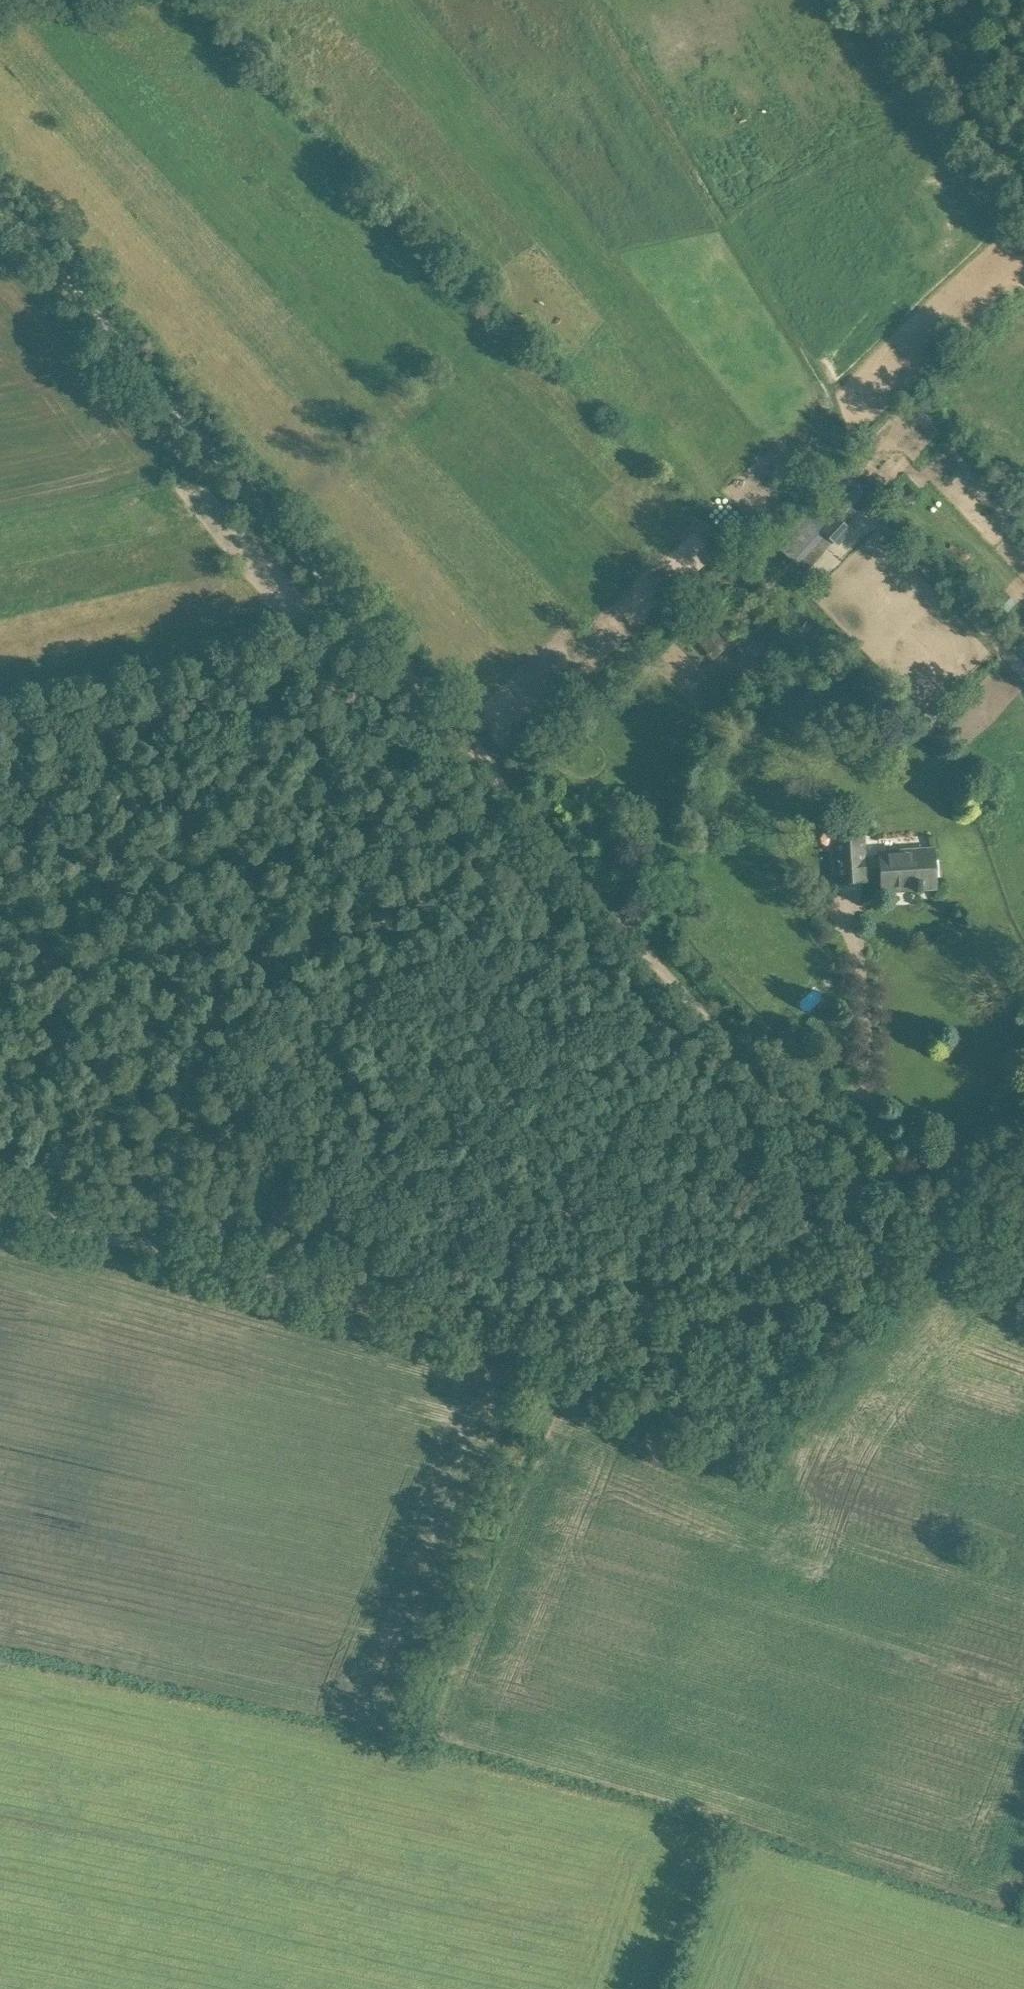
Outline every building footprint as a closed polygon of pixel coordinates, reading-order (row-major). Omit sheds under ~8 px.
[(806,574),(882,490),(856,469),(783,552),(806,574)] [(689,631),(713,659),(737,638),(712,610),(689,631)] [(935,887),(933,867),(932,850),(879,852),(880,856),(864,857),(862,827),(834,829),(836,862),(837,882),(865,880),(865,876),(881,875),(882,887),(917,885),(917,892),(921,892),(921,888),(935,887)]
